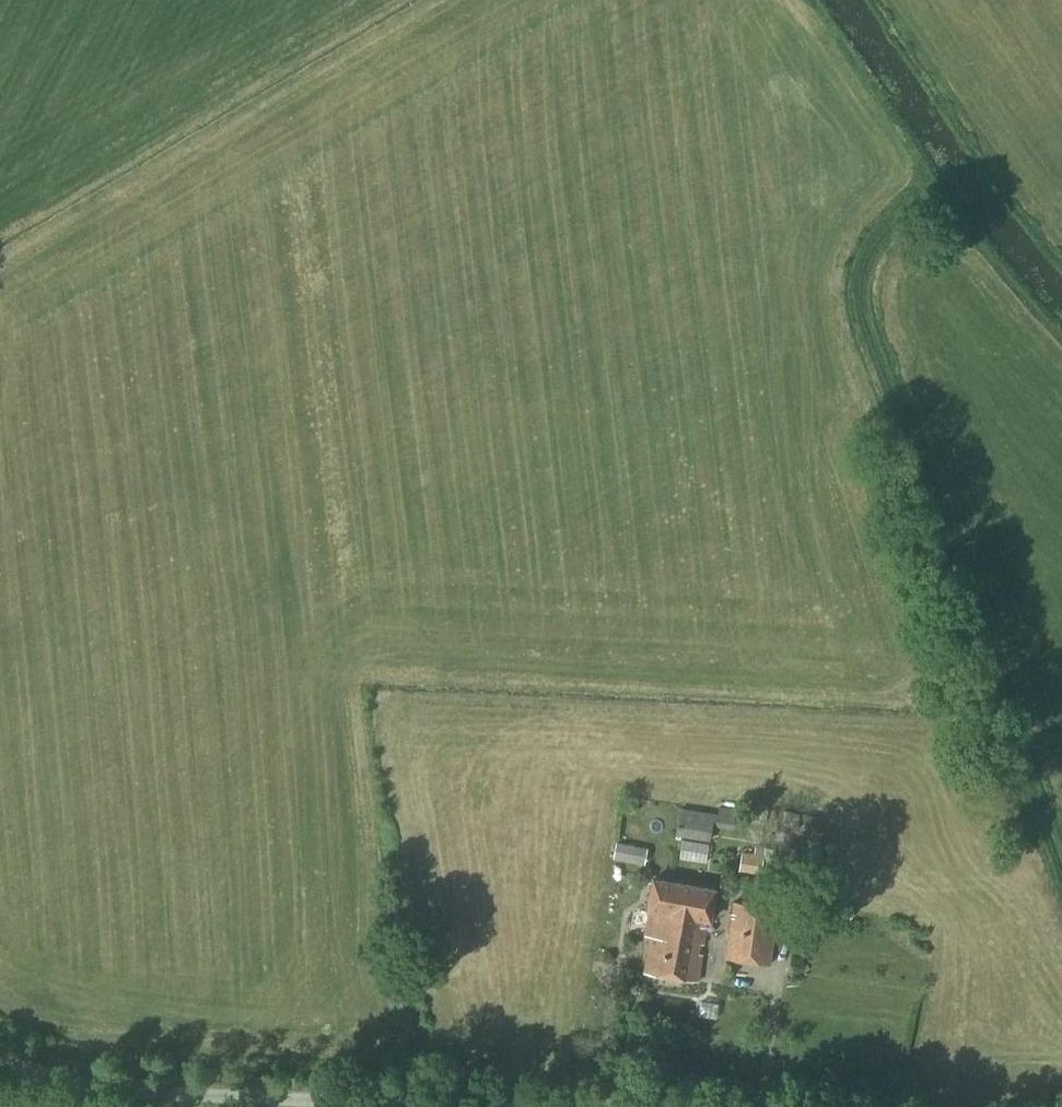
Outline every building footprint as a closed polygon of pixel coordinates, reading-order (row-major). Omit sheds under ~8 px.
[(734,830),(736,816),(680,808),(675,838),(710,843),(713,827),(734,830)] [(776,898),(781,858),(764,856),(765,847),(742,844),(738,871),(747,872),(744,895),(776,898)] [(709,920),(714,890),(653,879),(643,934),(650,936),(644,973),(697,982),(706,920),(709,920)] [(770,965),(779,908),(733,901),(724,958),(770,965)]
